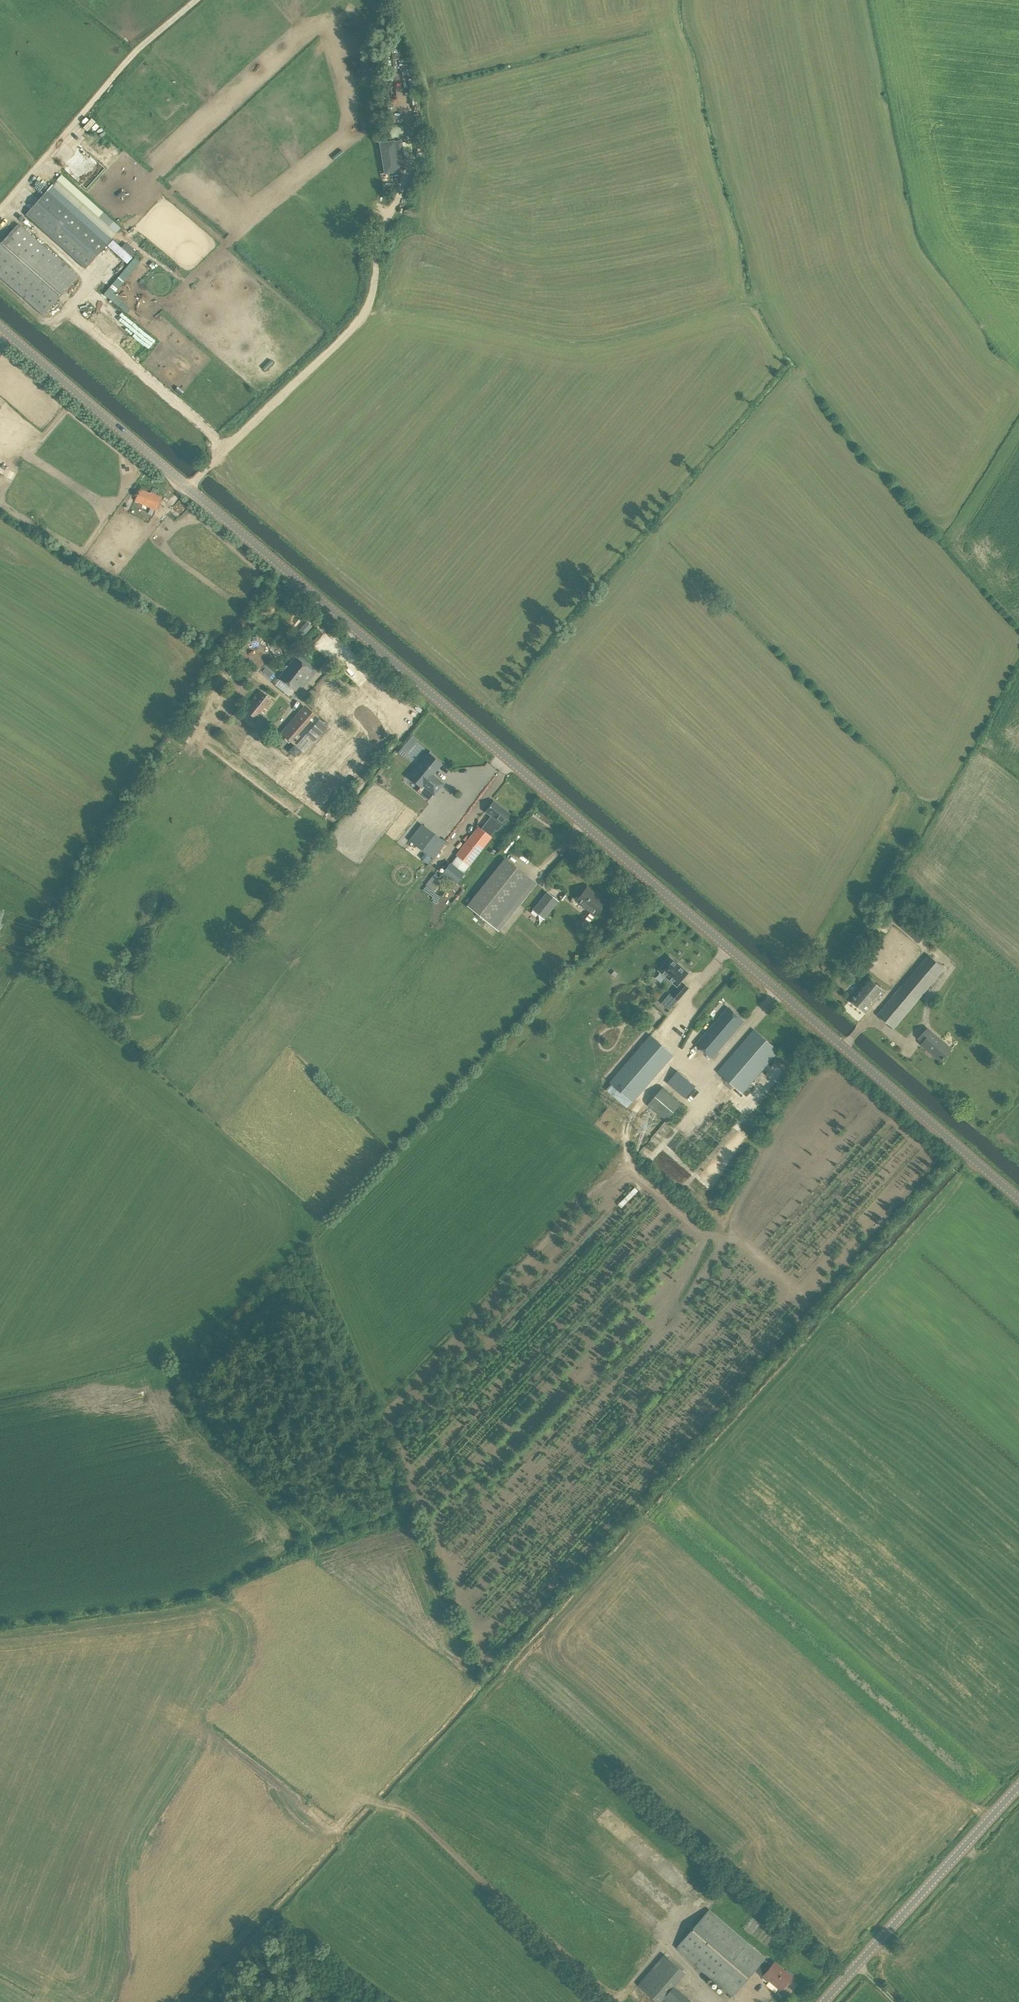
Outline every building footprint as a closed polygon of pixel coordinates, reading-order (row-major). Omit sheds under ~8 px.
[(402,122),(387,124),(388,139),(404,137),(402,122)] [(402,143),(402,141),(394,142),(394,141),(379,144),(384,175),(399,172),(399,167),(406,166),(404,156),(407,155),(408,154),(406,143),(405,142),(402,143)] [(85,268),(106,244),(48,191),(26,215),(85,268)] [(77,277),(18,224),(0,244),(0,276),(43,314),(77,277)] [(111,238),(106,244),(127,262),(136,252),(126,243),(121,248),(111,238)] [(157,509),(162,499),(141,489),(136,499),(157,509)] [(296,690),(301,683),(312,670),(296,657),(280,677),(296,690)] [(258,720),(272,701),(259,691),(245,709),(258,720)] [(295,743),(318,718),(305,707),(283,732),(295,743)] [(434,794),(443,783),(432,774),(441,764),(429,754),(409,777),(422,787),(423,785),(434,794)] [(497,831),(510,814),(494,801),(485,812),(495,819),(493,822),(490,819),(482,829),(478,827),(456,855),(470,865),(492,837),(490,836),(496,829),(497,831)] [(410,840),(434,858),(446,842),(422,824),(410,840)] [(422,858),(428,863),(432,859),(425,854),(422,858)] [(499,930),(536,883),(505,859),(468,905),(499,930)] [(458,883),(464,874),(450,863),(443,872),(458,883)] [(435,892),(447,878),(441,873),(430,888),(435,892)] [(599,897),(587,887),(577,900),(595,915),(607,900),(601,895),(599,897)] [(544,919),(558,901),(547,892),(533,909),(544,919)] [(920,942),(929,930),(898,904),(888,917),(920,942)] [(918,1000),(944,968),(928,955),(902,986),(918,1000)] [(670,1010),(689,987),(681,981),(688,973),(670,957),(659,970),(679,987),(672,996),(670,994),(662,1003),(670,1010)] [(866,1012),(885,991),(869,977),(850,999),(866,1012)] [(895,1027),(918,1000),(902,986),(879,1014),(895,1027)] [(744,1020),(728,1007),(696,1044),(712,1058),(744,1020)] [(941,1061),(952,1049),(928,1028),(919,1038),(923,1042),(922,1044),(941,1061)] [(742,1092),(778,1050),(754,1029),(718,1071),(742,1092)] [(633,1102),(656,1075),(673,1054),(650,1035),(610,1082),(633,1102)] [(695,1086),(678,1070),(667,1082),(685,1098),(695,1086)] [(666,1121),(682,1103),(663,1087),(648,1105),(666,1121)] [(773,1965),(764,1958),(765,1957),(710,1910),(677,1948),(733,1996),(755,1970),(768,1981),(770,1979),(781,1989),(792,1976),(776,1962),(773,1965)] [(665,1954),(639,1984),(659,2001),(661,2001),(662,2001),(663,2001),(694,2001),(675,1986),(686,1972),(665,1954)]
